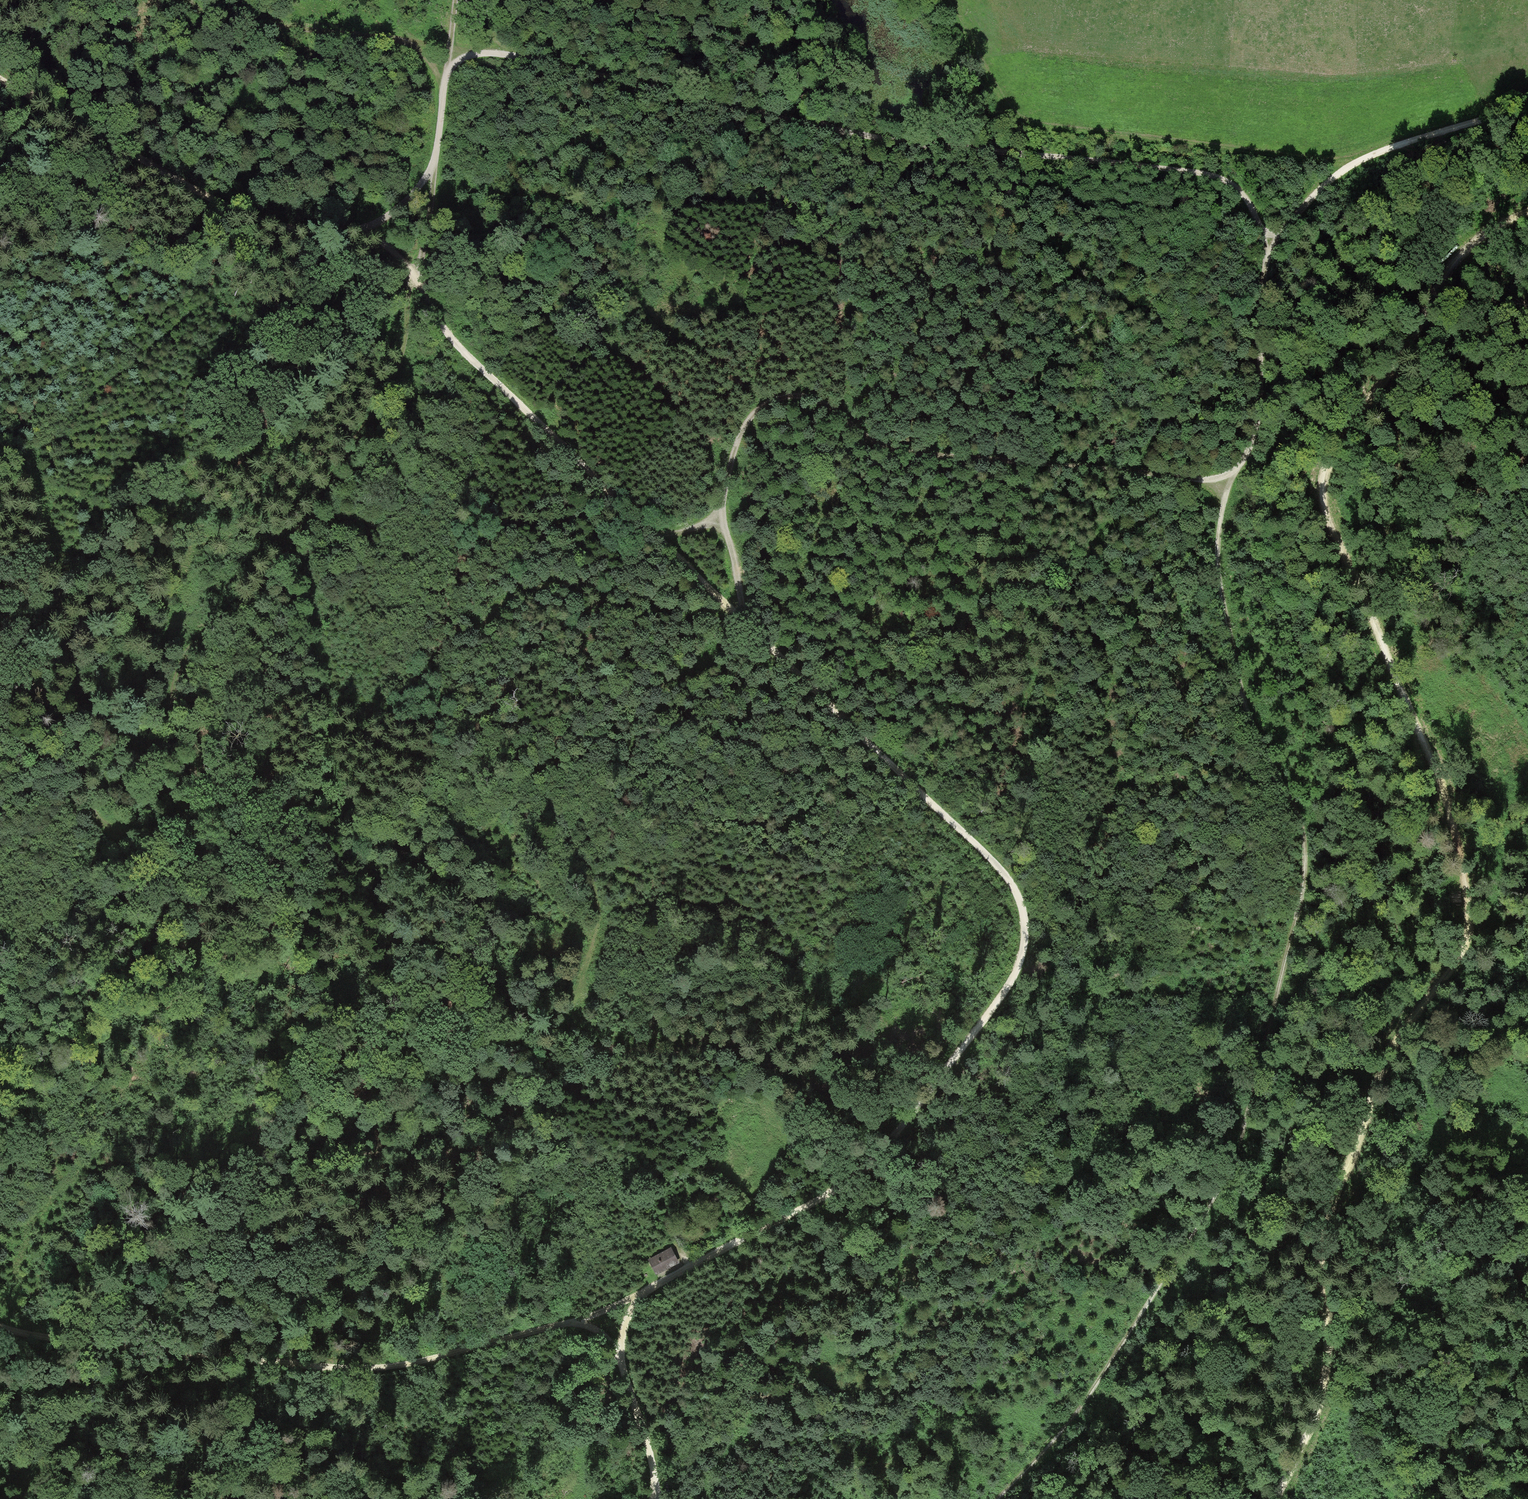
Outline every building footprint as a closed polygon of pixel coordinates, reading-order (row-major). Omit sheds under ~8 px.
[(678,1263),(672,1250),(650,1261),(656,1274),(678,1263)]
